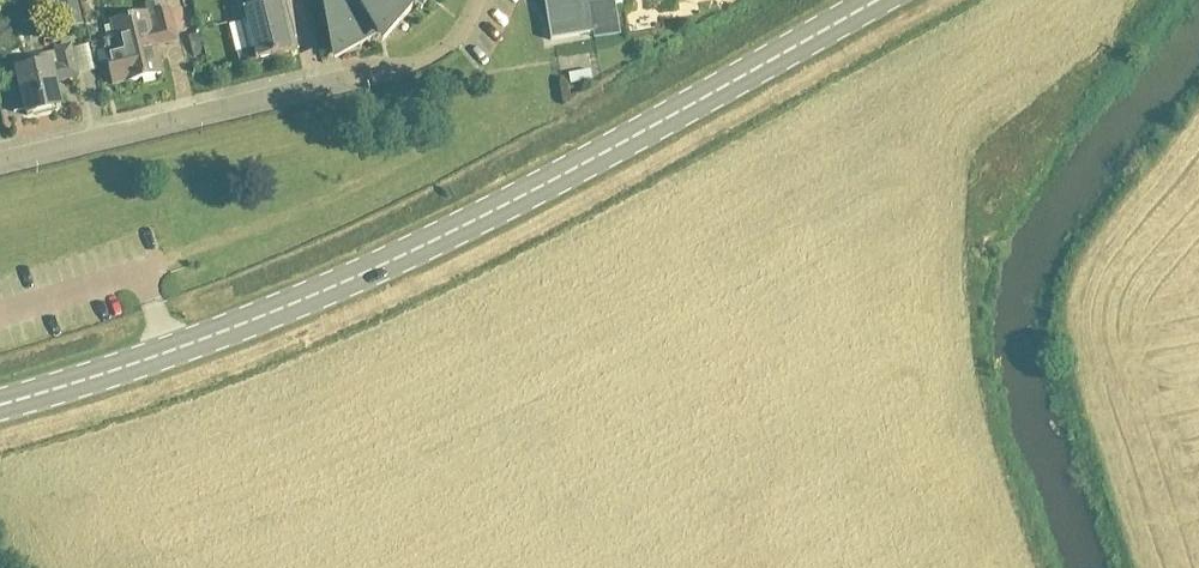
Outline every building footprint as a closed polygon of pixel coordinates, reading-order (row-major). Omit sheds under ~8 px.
[(82,23),(76,0),(56,0),(63,28),(82,23)] [(284,0),(248,0),(251,9),(245,10),(257,62),(297,52),(284,0)] [(333,53),(359,48),(377,38),(400,24),(413,8),(420,0),(322,0),(333,53)] [(618,35),(613,6),(622,4),(621,0),(544,0),(551,41),(594,34),(595,39),(618,35)] [(116,37),(103,40),(105,49),(104,49),(113,83),(127,79),(128,81),(161,72),(154,44),(176,39),(173,27),(169,11),(155,14),(153,4),(143,6),(146,17),(144,18),(143,14),(112,22),(116,37)] [(21,89),(9,92),(14,112),(25,109),(27,116),(61,108),(55,83),(77,78),(70,48),(56,51),(58,63),(54,64),(17,72),(21,89)]
